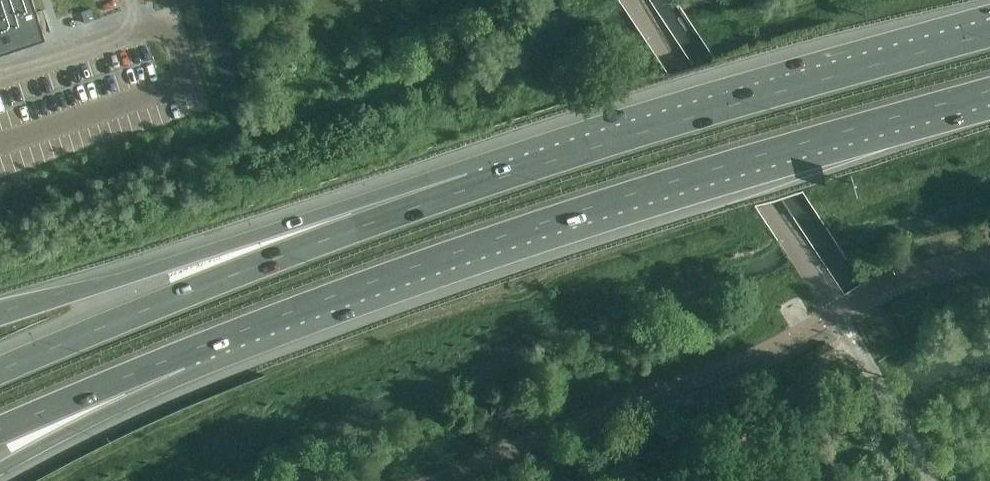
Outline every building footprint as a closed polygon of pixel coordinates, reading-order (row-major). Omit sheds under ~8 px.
[(44,35),(38,15),(37,13),(33,0),(0,0),(0,49),(44,35)] [(90,9),(81,12),(82,17),(85,23),(89,22),(94,20),(92,14),(90,9)]
